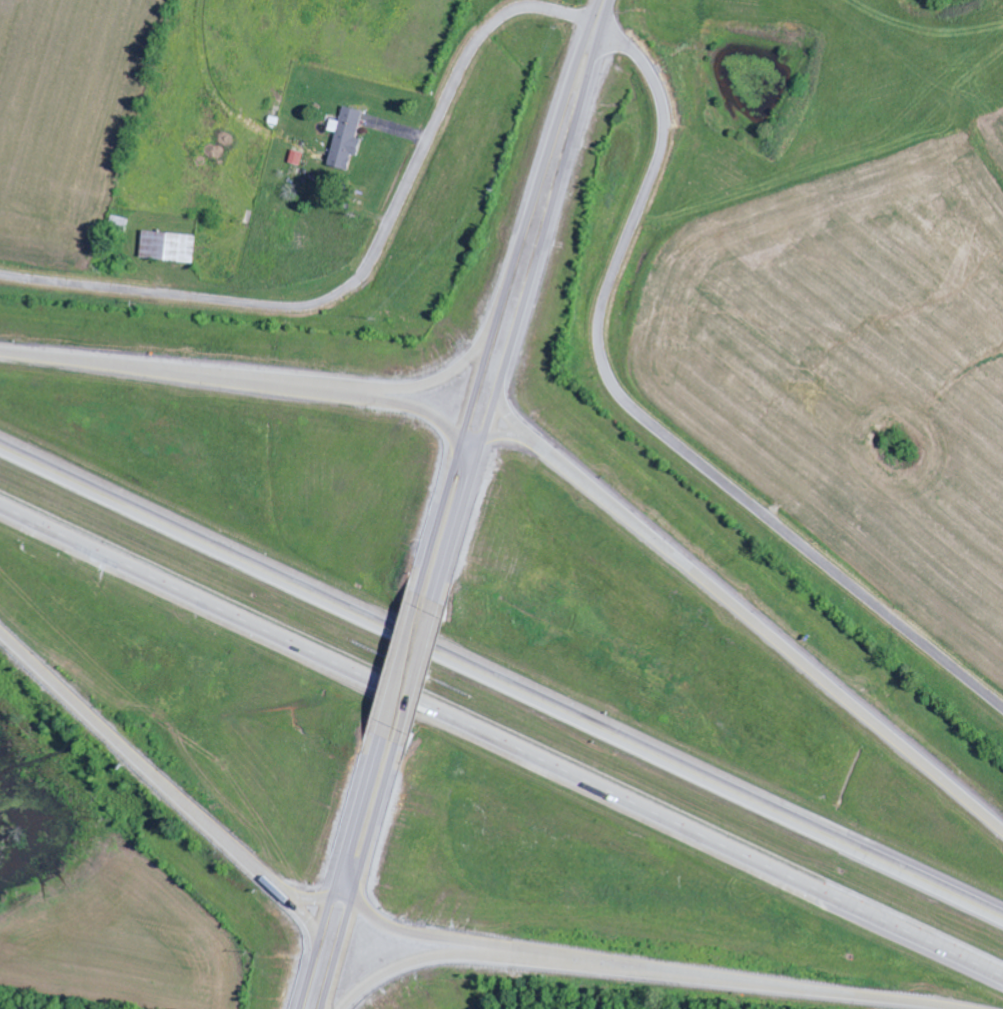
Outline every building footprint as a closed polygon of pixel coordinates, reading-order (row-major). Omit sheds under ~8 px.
[(364,113),(345,108),(341,123),(332,121),(329,132),(337,134),(329,167),(349,172),(353,156),(358,158),(362,139),(358,138),(364,113)] [(305,149),(294,147),(291,160),(302,163),(305,149)] [(194,264),(196,237),(142,234),(140,260),(194,264)]
